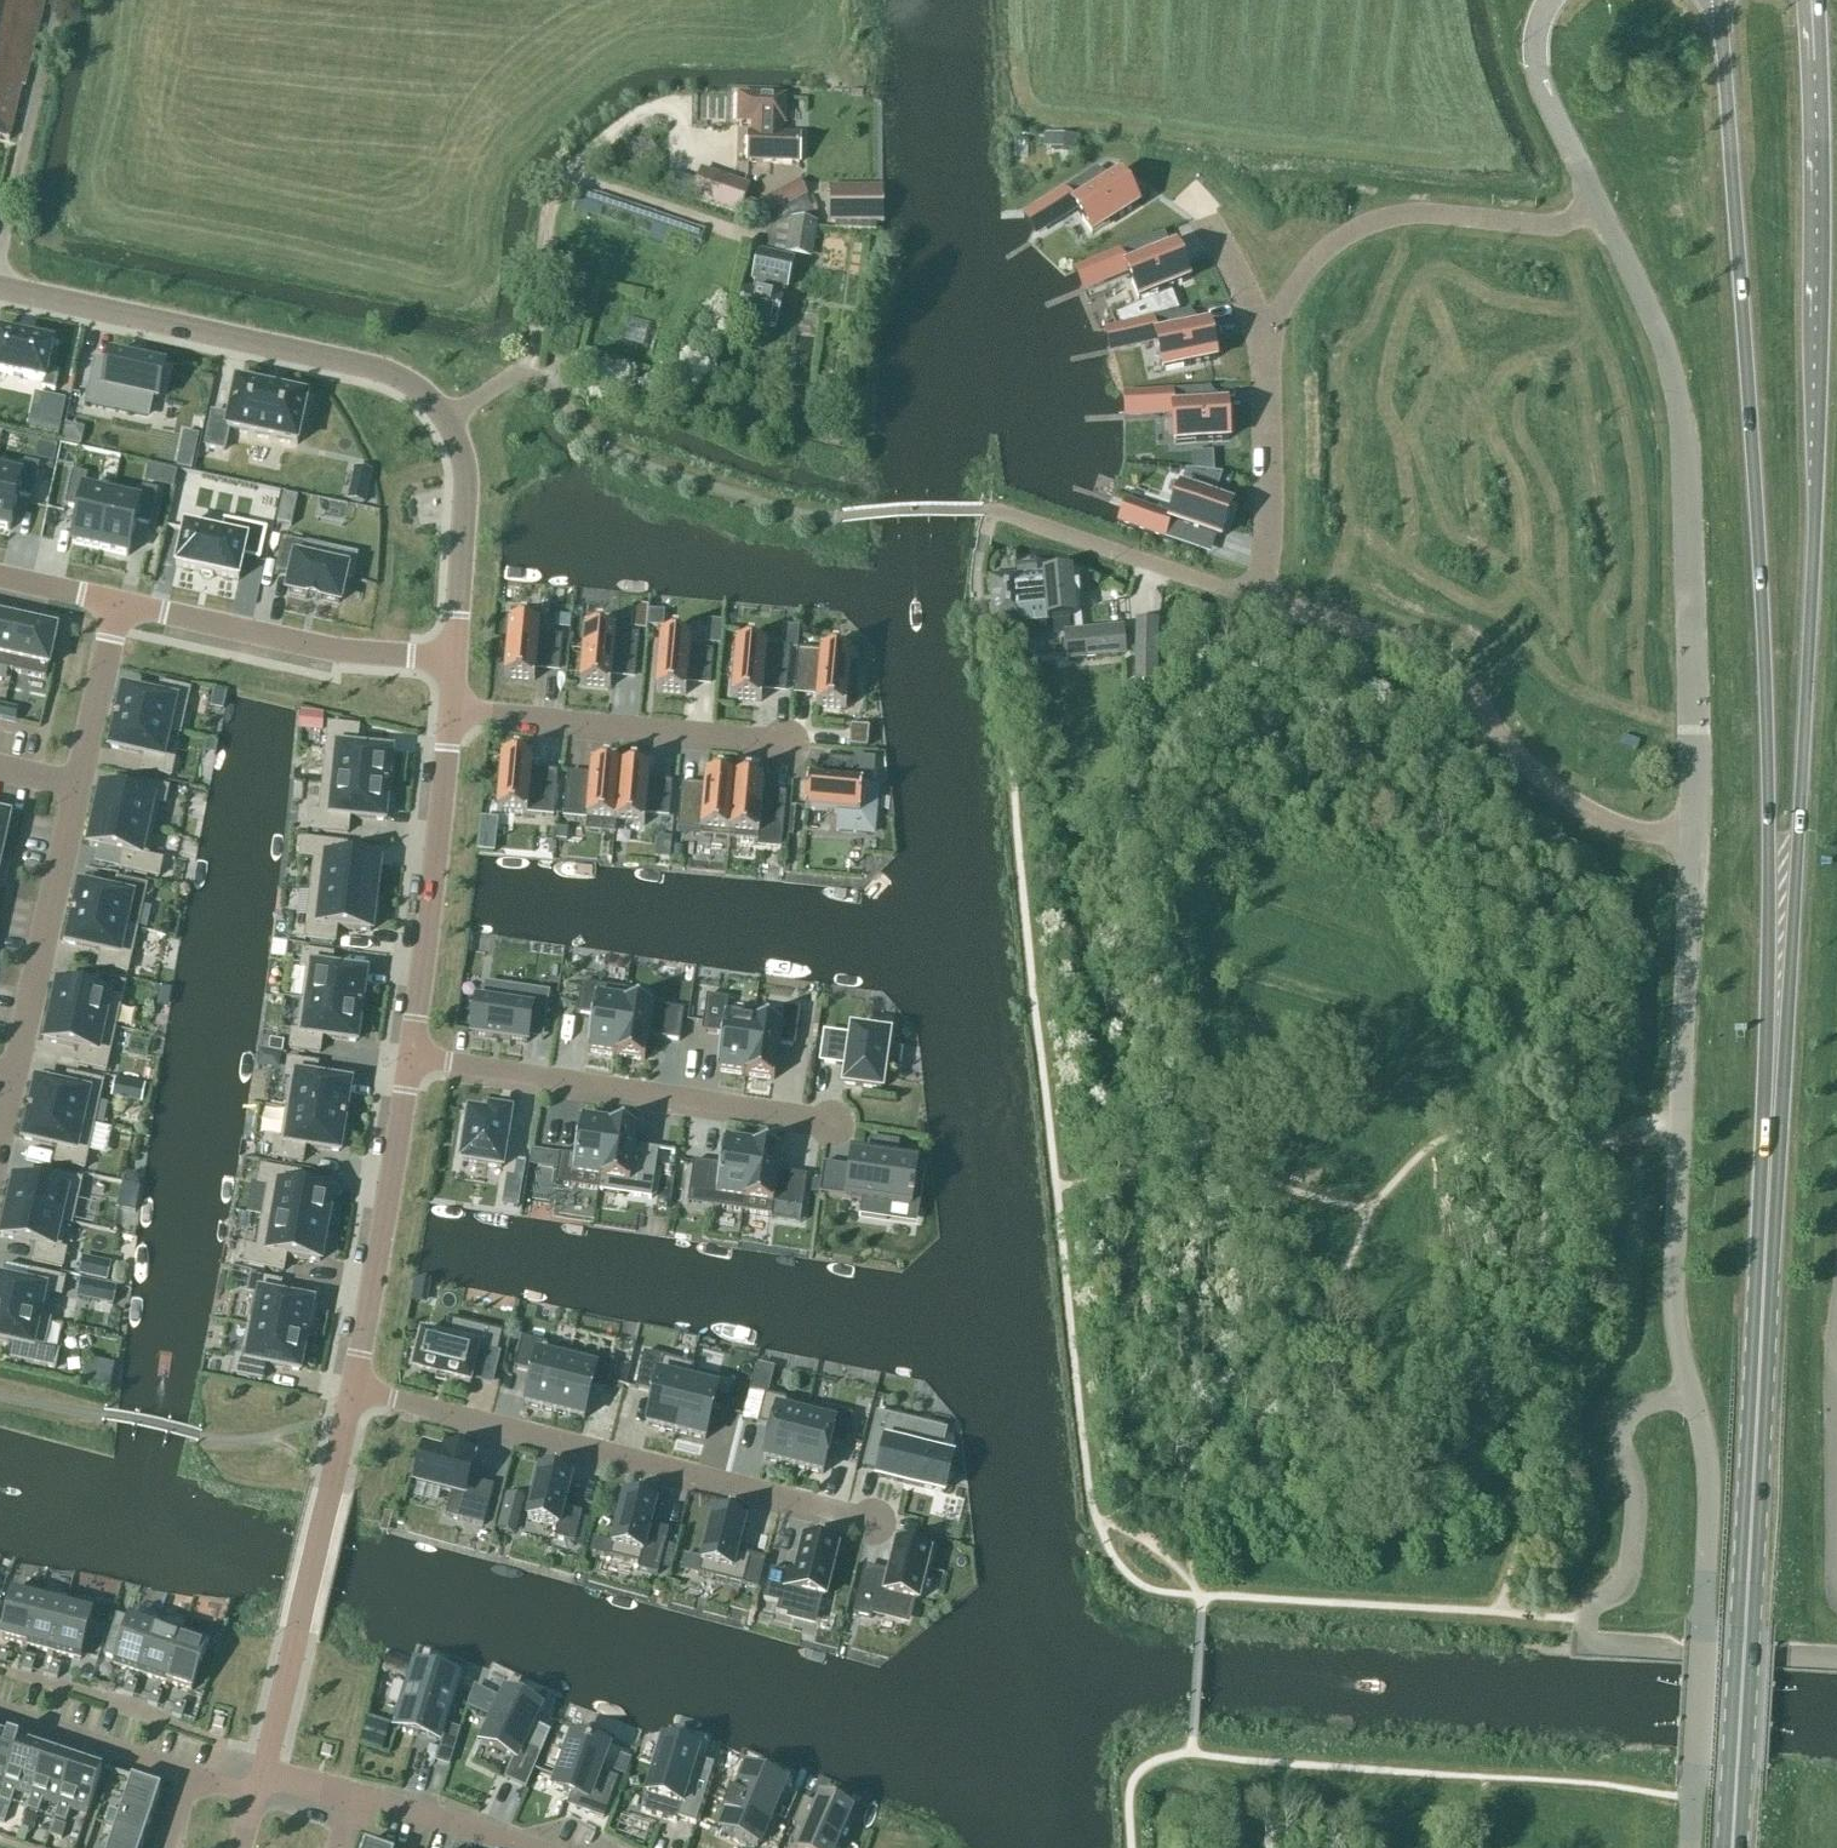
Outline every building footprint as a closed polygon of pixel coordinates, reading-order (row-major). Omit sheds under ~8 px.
[(9,142),(22,88),(24,89),(45,0),(0,0),(0,140),(9,142)] [(785,126),(786,98),(738,96),(737,124),(752,125),(752,135),(749,135),(748,163),(799,164),(800,136),(782,136),(783,126),(785,126)] [(1076,138),(1074,138),(1052,136),(1050,150),(1075,152),(1076,139),(1076,138)] [(737,217),(748,185),(703,170),(692,202),(737,217)] [(1097,170),(1023,217),(1034,233),(1074,207),(1092,236),(1137,207),(1119,178),(1107,186),(1097,170)] [(811,261),(817,224),(792,221),(786,209),(807,198),(799,182),(770,199),(777,212),(764,219),(771,233),(766,255),(760,254),(753,283),(755,283),(753,293),(746,291),(739,320),(775,329),(782,300),(780,299),(782,290),(786,291),(793,262),(793,258),(811,261)] [(829,231),(883,230),(883,186),(829,186),(829,231)] [(702,244),(706,231),(656,214),(597,196),(580,191),(577,201),(591,204),(591,206),(620,215),(653,226),(653,227),(702,244)] [(1155,238),(1075,271),(1082,289),(1126,271),(1140,302),(1188,281),(1173,248),(1162,253),(1155,238)] [(1176,304),(1171,294),(1154,301),(1160,316),(1179,311),(1176,304)] [(1190,312),(1105,331),(1109,350),(1156,340),(1163,372),(1215,361),(1208,327),(1194,330),(1190,312)] [(43,383),(42,390),(55,392),(59,374),(47,371),(53,345),(0,334),(0,374),(43,383)] [(92,371),(85,407),(86,407),(87,405),(147,418),(151,400),(158,402),(165,369),(111,358),(107,374),(92,371)] [(212,414),(205,448),(224,452),(229,431),(297,446),(307,400),(280,394),(264,390),(264,391),(237,385),(230,418),(212,414)] [(1210,390),(1124,395),(1125,415),(1173,412),(1175,445),(1228,441),(1226,407),(1212,408),(1210,390)] [(79,428),(73,427),(72,427),(65,426),(62,443),(81,447),(84,430),(79,428)] [(187,461),(183,460),(178,459),(177,467),(192,470),(193,462),(187,461)] [(10,531),(17,497),(32,500),(40,466),(25,463),(22,473),(0,468),(0,529),(10,531)] [(367,471),(363,470),(354,468),(352,480),(370,484),(373,472),(367,471)] [(73,473),(65,508),(80,511),(72,545),(100,551),(112,498),(84,492),(88,477),(73,473)] [(112,498),(100,551),(128,557),(136,523),(150,526),(158,492),(143,489),(140,504),(112,498)] [(1125,507),(1118,525),(1201,553),(1206,536),(1220,541),(1231,508),(1181,491),(1170,522),(1125,507)] [(185,528),(176,568),(239,581),(244,557),(259,560),(266,531),(249,528),(246,542),(185,528)] [(283,540),(275,574),(292,577),(289,593),(306,597),(306,598),(308,598),(308,597),(320,600),(320,601),(322,601),(322,600),(339,604),(346,571),(303,561),(307,546),(283,540)] [(1019,578),(989,579),(993,626),(1075,622),(1076,638),(1066,638),(1068,661),(1124,658),(1122,635),(1082,637),(1079,590),(1072,590),(1071,575),(1036,577),(1036,569),(1018,570),(1019,578)] [(536,667),(559,669),(562,639),(539,637),(541,615),(511,612),(504,679),(535,682),(536,667)] [(659,613),(655,612),(649,612),(648,628),(663,629),(664,613),(659,613)] [(566,617),(560,617),(555,617),(555,628),(570,630),(571,618),(566,617)] [(12,673),(22,625),(0,620),(0,670),(12,673)] [(22,625),(12,673),(46,680),(57,632),(22,625)] [(586,625),(580,686),(610,689),(612,674),(635,676),(638,636),(615,634),(616,628),(586,625)] [(661,638),(656,693),(686,696),(687,681),(711,683),(713,653),(690,651),(691,641),(661,638)] [(737,645),(731,700),(761,703),(763,688),(786,690),(791,651),(766,648),(737,645)] [(1138,650),(1138,681),(1154,681),(1154,650),(1138,650)] [(798,651),(794,691),(817,693),(816,708),(846,711),(848,690),(858,691),(860,666),(850,665),(851,656),(798,651)] [(116,721),(181,735),(190,691),(160,685),(157,700),(124,693),(118,719),(117,718),(116,721)] [(1139,695),(1133,695),(1128,695),(1129,712),(1148,712),(1147,695),(1141,695),(1139,695)] [(15,710),(12,710),(11,709),(4,708),(1,719),(16,723),(19,711),(15,710)] [(323,722),(324,716),(316,714),(313,733),(322,734),(323,725),(323,722)] [(117,723),(111,749),(144,757),(141,772),(171,778),(175,762),(162,759),(168,733),(180,736),(181,735),(116,721),(116,723),(117,723)] [(387,786),(390,755),(357,752),(359,729),(328,726),(323,782),(388,789),(389,787),(387,786)] [(869,729),(852,727),(850,747),(867,749),(869,729)] [(532,761),(502,758),(497,813),(553,818),(557,778),(531,776),(532,761)] [(805,811),(860,816),(862,786),(853,786),(855,762),(825,759),(823,783),(808,781),(805,811)] [(616,824),(621,769),(592,767),(590,781),(567,779),(563,819),(586,821),(585,833),(615,836),(616,824)] [(649,772),(621,769),(616,824),(644,826),(645,817),(669,819),(672,789),(648,786),(649,772)] [(729,840),(734,780),(706,777),(704,792),(681,790),(677,830),(701,832),(700,837),(729,840)] [(764,782),(734,780),(729,840),(758,843),(758,837),(782,839),(786,799),(762,797),(764,782)] [(310,814),(308,830),(348,834),(350,819),(383,822),(386,791),(388,791),(388,789),(323,782),(319,815),(310,814)] [(96,819),(153,832),(159,805),(165,806),(169,789),(139,783),(135,798),(102,791),(97,817),(96,817),(96,819)] [(3,854),(10,819),(0,817),(0,853),(3,854)] [(96,821),(90,847),(123,855),(120,870),(159,878),(162,862),(147,859),(153,832),(96,819),(95,821),(96,821)] [(565,830),(561,830),(557,830),(557,842),(566,843),(567,831),(565,830)] [(347,846),(302,841),(300,858),(314,860),(311,892),(375,899),(375,897),(378,866),(345,862),(347,846)] [(73,917),(137,931),(147,887),(117,881),(114,896),(81,889),(75,915),(74,915),(73,917)] [(311,892),(305,941),(335,944),(338,929),(370,933),(374,902),(375,902),(375,899),(311,892)] [(74,919),(68,946),(101,953),(98,968),(128,975),(137,931),(73,917),(73,919),(74,919)] [(333,956),(303,952),(301,969),(306,970),(302,1002),(362,1010),(362,1008),(360,1007),(365,976),(331,971),(333,956)] [(52,1015),(115,1029),(125,986),(95,979),(92,994),(59,987),(53,1013),(52,1015)] [(587,1053),(617,1058),(625,1003),(627,992),(581,985),(577,1015),(592,1017),(587,1053)] [(477,1004),(472,1036),(527,1044),(529,1028),(545,1031),(550,994),(548,993),(548,996),(487,987),(484,1005),(477,1004)] [(716,1073),(745,1077),(754,1017),(727,1013),(728,1001),(707,998),(702,1033),(722,1036),(716,1073)] [(292,1033),(289,1050),(320,1054),(322,1039),(355,1043),(360,1012),(361,1012),(362,1010),(302,1002),(297,1033),(292,1033)] [(625,1003),(617,1058),(645,1062),(648,1038),(679,1042),(684,1012),(625,1003)] [(754,1017),(745,1077),(774,1081),(780,1045),(795,1047),(800,1012),(784,1009),(782,1021),(754,1017)] [(52,1017),(47,1043),(80,1051),(76,1066),(106,1072),(115,1029),(52,1015),(52,1017)] [(851,1038),(825,1034),(821,1064),(838,1066),(838,1064),(847,1066),(844,1086),(881,1092),(889,1037),(852,1032),(851,1038)] [(273,1054),(267,1053),(260,1052),(258,1067),(278,1070),(281,1055),(273,1054)] [(318,1066),(288,1061),(285,1078),(291,1079),(286,1111),(345,1120),(346,1118),(344,1117),(349,1086),(316,1081),(318,1066)] [(30,1113),(94,1127),(104,1083),(74,1077),(70,1092),(37,1085),(32,1111),(30,1110),(30,1113)] [(125,1082),(123,1081),(116,1080),(111,1098),(124,1101),(128,1083),(128,1082),(125,1082)] [(275,1142),(272,1159),(303,1163),(305,1148),(338,1153),(343,1122),(345,1122),(345,1120),(286,1111),(281,1143),(275,1142)] [(31,1115),(25,1141),(58,1149),(55,1164),(84,1170),(94,1127),(30,1113),(29,1115),(31,1115)] [(510,1116),(490,1113),(489,1119),(470,1115),(462,1163),(501,1169),(510,1116)] [(602,1180),(610,1126),(580,1122),(575,1158),(559,1156),(555,1185),(600,1192),(602,1180)] [(632,1166),(638,1130),(633,1130),(633,1127),(614,1124),(614,1127),(610,1126),(602,1180),(629,1185),(628,1190),(644,1193),(648,1169),(632,1166)] [(845,1199),(861,1202),(859,1217),(861,1218),(861,1217),(887,1221),(889,1206),(910,1209),(911,1201),(914,1201),(915,1194),(913,1193),(917,1168),(925,1170),(926,1168),(917,1167),(917,1166),(896,1162),(899,1144),(870,1140),(868,1158),(852,1156),(845,1199)] [(745,1214),(755,1148),(724,1143),(720,1167),(694,1163),(689,1194),(715,1197),(714,1209),(745,1214)] [(781,1152),(755,1148),(745,1214),(771,1217),(773,1206),(802,1210),(806,1180),(778,1176),(781,1152)] [(301,1175),(261,1168),(258,1185),(268,1187),(262,1218),(326,1230),(326,1227),(331,1196),(298,1190),(301,1175)] [(9,1211),(72,1225),(82,1182),(52,1175),(49,1190),(16,1183),(10,1209),(9,1209),(9,1211)] [(508,1179),(505,1179),(504,1178),(501,1200),(515,1203),(519,1181),(508,1179)] [(9,1213),(3,1239),(36,1247),(33,1262),(63,1268),(66,1252),(61,1251),(66,1225),(72,1226),(72,1225),(9,1211),(8,1213),(9,1213)] [(247,1248),(244,1265),(283,1273),(286,1257),(319,1263),(325,1232),(326,1232),(326,1230),(262,1218),(256,1250),(247,1248)] [(91,1259),(87,1259),(82,1257),(78,1276),(95,1279),(99,1261),(91,1259)] [(51,1323),(51,1322),(45,1320),(51,1295),(61,1297),(65,1281),(30,1273),(27,1288),(0,1282),(0,1312),(51,1323)] [(305,1337),(312,1306),(278,1299),(281,1284),(251,1278),(248,1295),(254,1296),(247,1328),(307,1339),(307,1337),(305,1337)] [(92,1283),(88,1282),(81,1280),(77,1299),(95,1303),(99,1284),(92,1283)] [(14,1345),(11,1360),(55,1370),(59,1353),(45,1350),(51,1323),(0,1312),(0,1341),(14,1345)] [(413,1371),(412,1373),(415,1374),(435,1379),(434,1379),(448,1382),(468,1387),(470,1388),(471,1385),(479,1351),(501,1356),(506,1333),(489,1329),(488,1333),(460,1326),(456,1344),(424,1336),(422,1335),(421,1338),(413,1371)] [(236,1358),(232,1375),(262,1381),(265,1366),(299,1372),(305,1341),(306,1342),(307,1339),(247,1328),(241,1359),(236,1358)] [(555,1413),(570,1352),(522,1340),(514,1369),(533,1374),(525,1406),(555,1413)] [(613,1363),(570,1352),(555,1413),(584,1421),(592,1389),(606,1392),(613,1363)] [(694,1367),(644,1354),(636,1390),(655,1394),(647,1426),(677,1434),(692,1372),(694,1367)] [(88,1376),(112,1377),(113,1358),(89,1356),(88,1376)] [(735,1383),(692,1372),(677,1434),(705,1441),(713,1409),(727,1413),(735,1383)] [(809,1407),(765,1396),(758,1425),(772,1429),(764,1461),(793,1468),(809,1407)] [(853,1418),(809,1407),(793,1468),(822,1475),(830,1444),(845,1447),(853,1418)] [(877,1478),(943,1495),(951,1461),(923,1454),(929,1432),(879,1419),(880,1415),(876,1414),(863,1469),(879,1473),(877,1478)] [(425,1451),(416,1484),(453,1493),(447,1516),(484,1526),(494,1486),(468,1480),(473,1459),(444,1452),(443,1456),(425,1451)] [(571,1478),(541,1471),(528,1521),(557,1528),(554,1539),(574,1544),(582,1515),(563,1510),(571,1478)] [(655,1504),(625,1497),(610,1558),(639,1565),(637,1571),(657,1576),(666,1541),(647,1536),(655,1504)] [(744,1522),(714,1514),(699,1575),(758,1590),(765,1561),(736,1554),(744,1522)] [(825,1599),(837,1550),(804,1542),(796,1576),(771,1570),(763,1601),(778,1605),(776,1614),(787,1617),(787,1616),(812,1622),(818,1598),(825,1599)] [(863,1574),(853,1615),(871,1620),(873,1613),(906,1621),(911,1602),(918,1603),(930,1554),(897,1546),(888,1580),(863,1574)] [(40,1601),(13,1594),(1,1641),(28,1648),(40,1601)] [(65,1607),(40,1601),(28,1648),(53,1655),(65,1607)] [(89,1614),(65,1607),(53,1655),(77,1661),(89,1614)] [(156,1629),(129,1621),(114,1667),(140,1675),(156,1629)] [(181,1638),(156,1629),(140,1675),(166,1684),(181,1638)] [(207,1646),(181,1638),(166,1684),(192,1693),(207,1646)] [(0,1649),(0,1665),(6,1666),(9,1651),(0,1649)] [(35,1660),(25,1657),(21,1672),(31,1674),(35,1660)] [(61,1666),(51,1663),(47,1678),(57,1680),(61,1666)] [(417,1664),(397,1731),(440,1743),(460,1676),(417,1664)] [(137,1684),(128,1681),(123,1695),(133,1699),(137,1684)] [(496,1698),(476,1689),(474,1688),(467,1708),(487,1717),(496,1698)] [(162,1695),(152,1691),(148,1705),(157,1709),(162,1695)] [(538,1709),(506,1694),(482,1743),(515,1759),(504,1780),(525,1790),(541,1754),(521,1744),(538,1709)] [(186,1706),(176,1703),(172,1717),(181,1720),(186,1706)] [(365,1736),(381,1741),(389,1718),(373,1712),(365,1736)] [(444,1733),(436,1761),(450,1766),(459,1737),(444,1733)] [(19,1743),(0,1737),(0,1785),(5,1787),(19,1743)] [(574,1739),(555,1789),(587,1801),(585,1805),(586,1805),(584,1811),(589,1813),(604,1819),(605,1817),(602,1816),(615,1782),(597,1775),(606,1751),(574,1739)] [(16,1790),(32,1796),(47,1753),(19,1743),(5,1787),(0,1801),(11,1805),(16,1790)] [(697,1758),(662,1747),(656,1766),(653,1765),(647,1783),(651,1784),(642,1812),(676,1823),(697,1758)] [(60,1805),(74,1762),(47,1753),(32,1796),(27,1810),(39,1814),(44,1800),(60,1805)] [(613,1773),(625,1777),(631,1761),(620,1756),(613,1773)] [(74,1762),(60,1805),(55,1820),(66,1823),(71,1809),(88,1814),(102,1773),(103,1773),(103,1772),(74,1762)] [(744,1780),(736,1799),(730,1796),(722,1815),(729,1817),(722,1834),(755,1847),(758,1847),(780,1795),(744,1780)] [(116,1830),(145,1839),(161,1791),(132,1781),(121,1815),(110,1811),(105,1826),(116,1830)] [(695,1834),(704,1799),(690,1795),(682,1830),(695,1834)] [(852,1811),(821,1798),(817,1806),(804,1800),(793,1826),(807,1832),(800,1847),(837,1847),(852,1811)] [(0,1802),(0,1823),(5,1824),(11,1805),(0,1802)] [(38,1817),(26,1814),(22,1828),(33,1832),(38,1817)] [(66,1827),(54,1823),(49,1837),(61,1841),(66,1827)] [(145,1839),(116,1830),(110,1847),(142,1847),(145,1839)]
